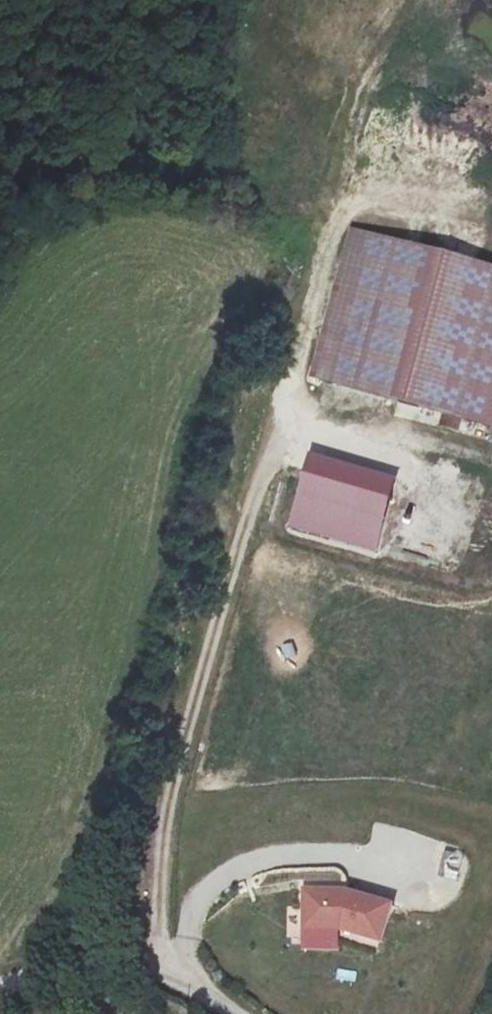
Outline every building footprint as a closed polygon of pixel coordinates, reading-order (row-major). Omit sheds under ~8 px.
[(360,241),(326,368),(491,413),(491,276),(360,241)] [(304,453),(285,531),(376,553),(394,474),(304,453)] [(487,496),(484,508),(491,510),(491,497),(487,496)] [(343,892),(301,892),(301,930),(337,931),(377,944),(389,907),(343,892)]
